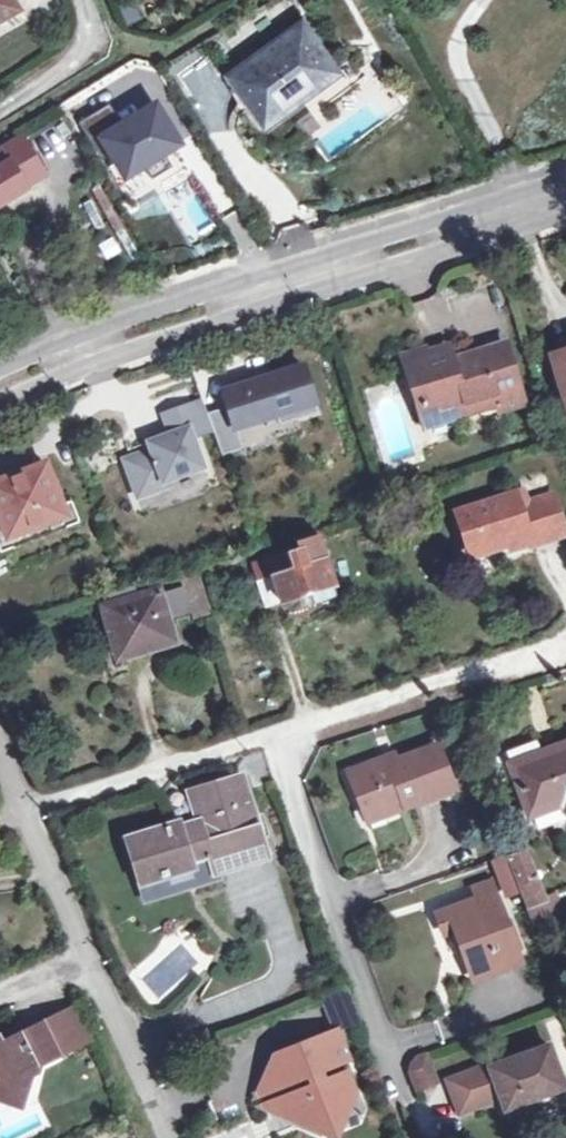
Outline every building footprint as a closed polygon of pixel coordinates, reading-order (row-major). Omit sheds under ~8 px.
[(11,0),(0,0),(0,17),(15,9),(11,0)] [(302,102),(298,94),(335,67),(303,24),(229,79),(266,128),(302,102)] [(335,67),(298,94),(302,102),(339,74),(335,67)] [(107,108),(80,124),(101,160),(109,155),(124,180),(178,148),(153,106),(118,127),(107,108)] [(43,178),(21,141),(0,154),(0,207),(43,178)] [(428,428),(467,415),(465,409),(496,399),(498,406),(501,414),(523,407),(505,346),(452,362),(448,351),(423,358),(404,363),(408,375),(416,399),(418,399),(428,428)] [(551,357),(565,403),(565,353),(551,357)] [(222,393),(235,431),(309,408),(297,369),(222,393)] [(140,450),(116,458),(132,501),(163,490),(161,484),(199,469),(188,439),(207,434),(196,399),(156,412),(159,430),(137,438),(140,450)] [(465,409),(467,415),(498,406),(496,399),(465,409)] [(8,539),(67,517),(61,504),(45,462),(0,480),(0,520),(3,528),(8,539)] [(526,492),(515,497),(519,507),(530,503),(526,492)] [(519,507),(515,497),(456,515),(470,555),(506,545),(508,552),(529,546),(530,549),(565,539),(552,497),(530,503),(519,507)] [(8,539),(3,528),(0,529),(0,550),(1,552),(79,521),(70,501),(61,504),(67,517),(8,539)] [(271,576),(281,603),(281,604),(309,597),(332,589),(335,588),(320,544),(300,551),(301,552),(288,556),(288,555),(266,562),(271,576)] [(193,622),(212,616),(196,569),(176,575),(193,622)] [(281,603),(271,576),(254,582),(265,608),(281,603)] [(129,676),(125,664),(121,652),(146,646),(148,653),(174,644),(166,618),(164,613),(173,610),(168,594),(160,596),(158,591),(138,597),(133,587),(117,592),(106,594),(110,605),(100,608),(115,653),(104,656),(113,681),(129,676)] [(164,613),(166,618),(188,612),(181,589),(168,594),(173,610),(164,613)] [(332,589),(309,597),(312,606),(335,599),(332,589)] [(121,652),(125,664),(149,657),(148,653),(146,646),(121,652)] [(348,773),(361,809),(378,802),(383,816),(451,791),(437,747),(388,765),(385,759),(348,773)] [(512,770),(530,816),(563,803),(565,810),(565,750),(512,770)] [(127,842),(140,884),(196,867),(204,888),(217,883),(214,874),(273,854),(266,830),(257,833),(240,779),(191,793),(201,823),(178,829),(177,825),(127,842)] [(378,802),(361,809),(366,822),(383,816),(378,802)] [(528,907),(544,900),(526,854),(509,860),(528,907)] [(196,867),(140,884),(148,906),(204,888),(196,867)] [(468,893),(471,904),(473,908),(497,900),(491,885),(468,893)] [(473,908),(471,904),(438,915),(446,936),(456,932),(473,981),(520,964),(497,900),(473,908)] [(348,986),(323,997),(337,1033),(362,1024),(348,986)] [(61,1058),(89,1044),(73,1011),(44,1025),(61,1058)] [(6,1105),(28,1094),(23,1083),(37,1075),(41,1067),(61,1058),(44,1025),(3,1045),(5,1050),(0,1053),(0,1103),(6,1105)] [(276,1064),(270,1067),(278,1089),(308,1077),(312,1087),(282,1099),(291,1120),(312,1112),(320,1132),(342,1123),(334,1103),(354,1094),(346,1074),(325,1082),(321,1071),(348,1061),(337,1033),(297,1049),(300,1056),(276,1064)] [(549,1048),(490,1069),(489,1066),(448,1081),(460,1114),(500,1100),(505,1111),(564,1089),(549,1048)] [(274,1058),(276,1064),(300,1056),(297,1049),(274,1058)] [(409,1071),(415,1090),(435,1084),(424,1055),(415,1059),(410,1064),(409,1071)] [(278,1089),(270,1067),(258,1097),(278,1089)] [(28,1094),(6,1105),(22,1109),(28,1094)] [(282,1099),(263,1108),(291,1120),(282,1099)]
